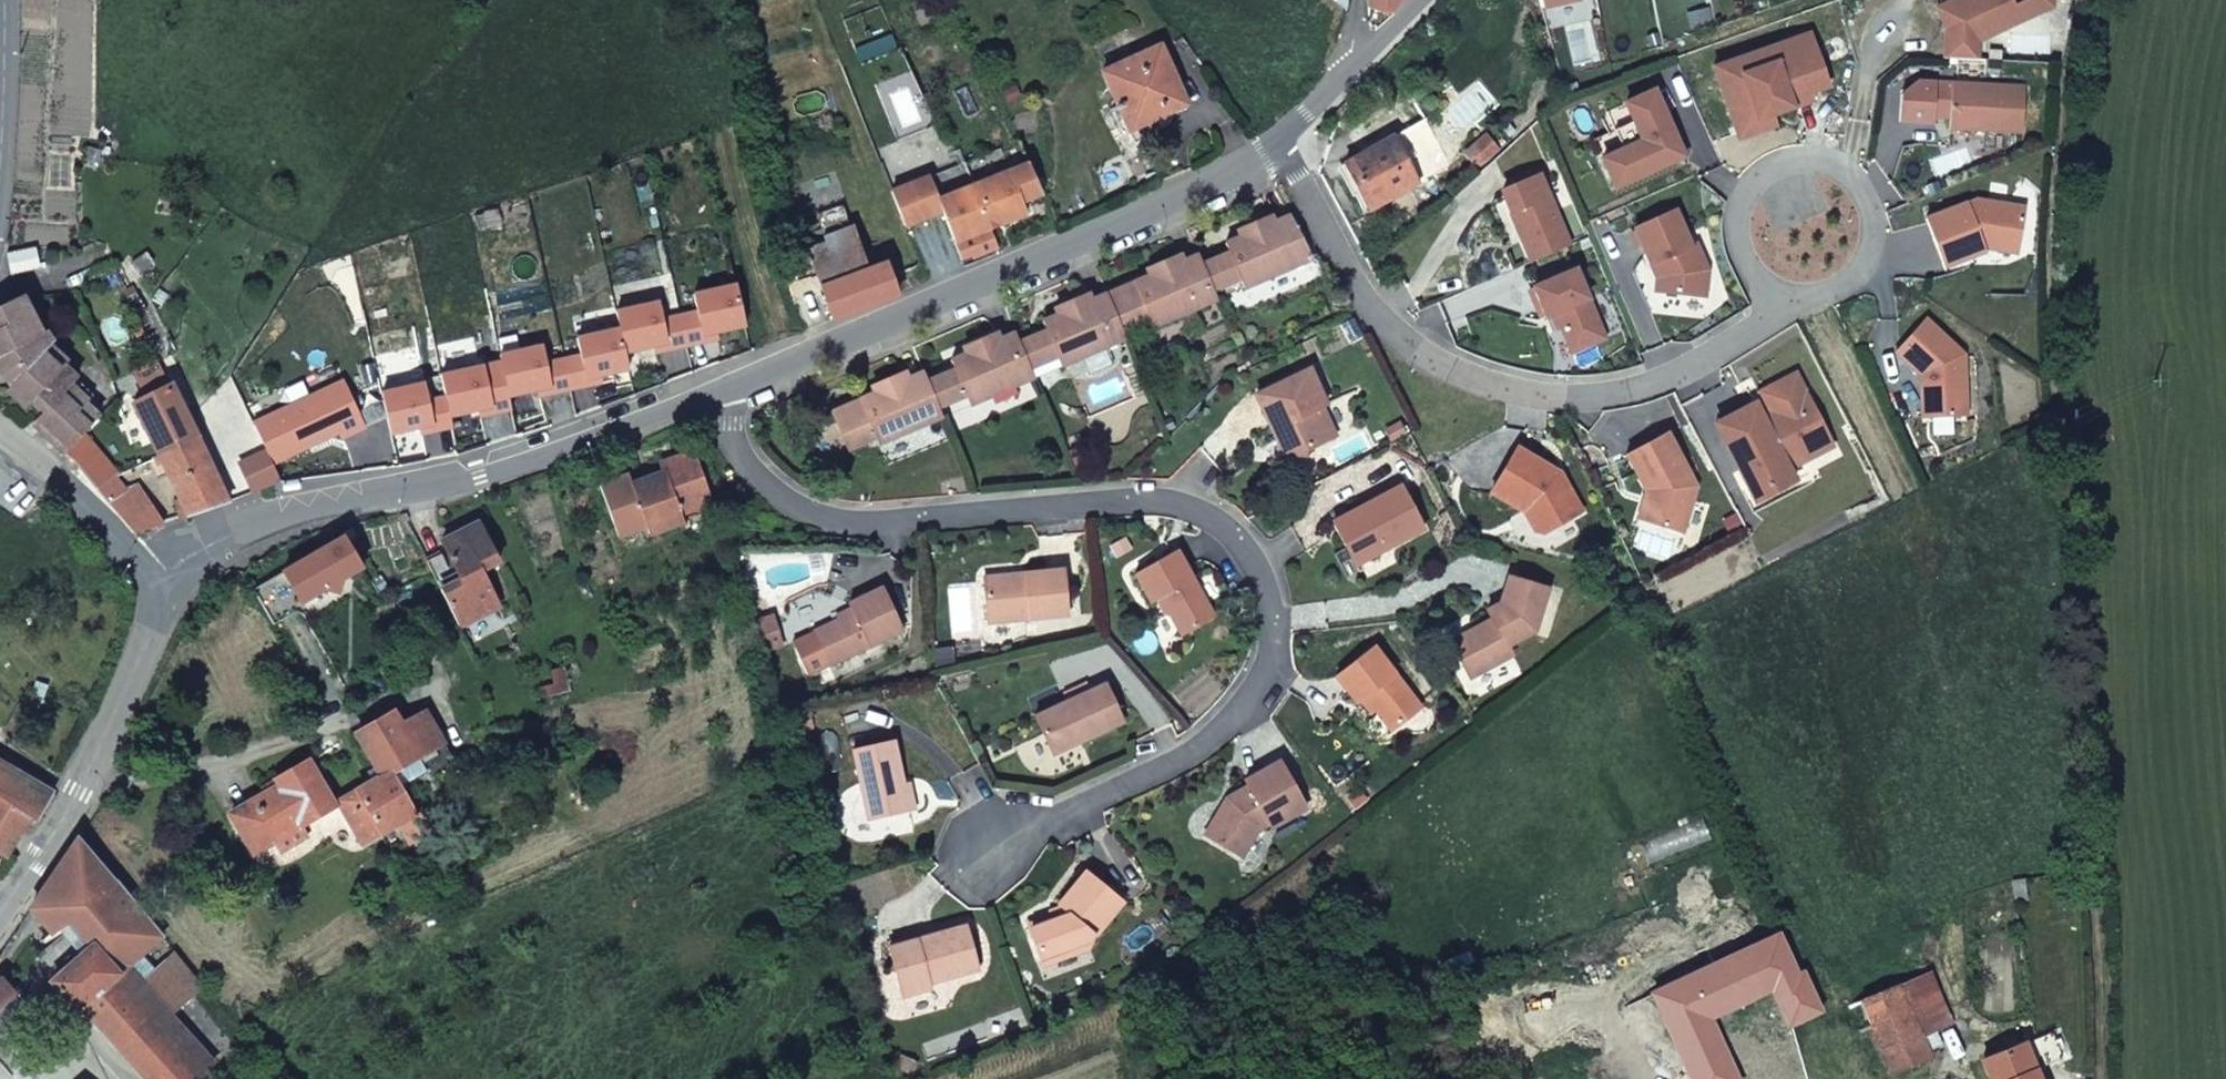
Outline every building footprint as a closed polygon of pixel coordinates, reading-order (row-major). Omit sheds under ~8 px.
[(1405,0),(1368,0),(1368,8),(1380,14),(1384,11),(1390,15),(1405,0)] [(1937,8),(1946,29),(1944,59),(1978,60),(1979,43),(2053,8),(2054,0),(1955,0),(1937,8)] [(1717,75),(1739,138),(1775,126),(1772,115),(1813,101),(1810,94),(1829,87),(1810,34),(1790,41),(1791,45),(1795,56),(1743,75),(1741,67),(1717,75)] [(1714,67),(1717,75),(1741,67),(1743,75),(1795,56),(1791,45),(1747,59),(1746,55),(1714,67)] [(1128,125),(1161,110),(1163,115),(1187,104),(1160,46),(1104,71),(1128,125)] [(2024,87),(1934,82),(1932,117),(1950,118),(1949,129),(2022,132),(2024,87)] [(1602,158),(1615,187),(1667,164),(1662,152),(1665,145),(1676,140),(1654,90),(1626,103),(1643,140),(1602,158)] [(1594,140),(1602,158),(1643,140),(1626,103),(1607,112),(1615,130),(1594,140)] [(1425,117),(1392,135),(1343,162),(1370,210),(1451,164),(1425,117)] [(1466,153),(1479,170),(1492,159),(1490,156),(1499,148),(1488,135),(1466,153)] [(1662,152),(1667,164),(1684,156),(1676,140),(1665,145),(1662,152)] [(961,258),(974,253),(976,256),(998,247),(991,227),(1020,215),(1026,212),(1021,201),(1042,192),(1028,162),(1009,169),(1002,149),(965,163),(929,176),(909,184),(891,192),(904,226),(908,225),(942,211),(954,242),(959,252),(961,258)] [(1568,246),(1538,175),(1503,190),(1507,200),(1490,207),(1507,246),(1523,239),(1533,261),(1568,246)] [(1975,199),(1925,218),(1944,267),(1984,252),(1982,246),(1997,241),(2010,243),(2020,236),(2024,207),(1975,199)] [(834,320),(895,295),(883,264),(867,270),(845,214),(841,204),(816,213),(819,223),(826,243),(808,250),(834,320)] [(1651,264),(1656,262),(1663,276),(1661,290),(1705,296),(1708,270),(1696,243),(1691,245),(1676,210),(1635,228),(1651,264)] [(1244,287),(1313,258),(1290,215),(1274,222),(1241,236),(1225,243),(1229,252),(1240,276),(1244,287)] [(1241,236),(1274,222),(1271,215),(1238,229),(1241,236)] [(1997,241),(1982,246),(2017,253),(2020,236),(2010,243),(1997,241)] [(34,248),(7,253),(11,273),(38,266),(34,248)] [(1202,263),(1213,288),(1240,276),(1229,252),(1202,263)] [(1153,326),(1217,299),(1213,288),(1202,263),(1198,254),(1183,261),(1149,275),(1112,291),(1117,301),(1124,318),(1145,309),(1149,316),(1153,326)] [(1149,275),(1183,261),(1180,254),(1147,268),(1149,275)] [(1656,262),(1651,264),(1656,290),(1661,290),(1663,276),(1656,262)] [(1576,269),(1534,288),(1547,316),(1556,311),(1572,351),(1606,337),(1576,269)] [(698,312),(681,316),(687,346),(706,342),(704,335),(717,333),(746,326),(737,285),(694,294),(698,312)] [(1061,365),(1126,338),(1121,328),(1111,303),(1107,293),(1091,300),(1058,314),(1042,321),(1047,331),(1057,355),(1061,365)] [(1058,314),(1091,300),(1088,293),(1055,307),(1058,314)] [(64,454),(85,433),(100,417),(83,399),(84,398),(71,384),(73,381),(61,369),(64,366),(47,348),(52,344),(46,333),(43,335),(24,294),(17,297),(0,307),(0,357),(15,385),(11,388),(20,401),(32,401),(44,413),(33,424),(64,454)] [(1111,303),(1121,328),(1149,316),(1145,309),(1124,318),(1117,301),(1111,303)] [(616,312),(620,329),(626,353),(654,347),(667,344),(668,350),(687,346),(681,316),(663,320),(659,303),(616,312)] [(1925,319),(1894,352),(1919,375),(1926,381),(1928,417),(1967,415),(1964,354),(1925,319)] [(581,356),(564,360),(571,390),(587,386),(586,379),(629,369),(626,353),(620,329),(577,338),(581,356)] [(1019,343),(1030,367),(1057,355),(1047,331),(1019,343)] [(970,404),(1034,377),(1030,367),(1019,343),(1015,332),(999,339),(966,353),(950,360),(955,370),(965,395),(970,404)] [(717,333),(704,335),(706,342),(718,339),(717,333)] [(966,353),(999,339),(996,333),(963,347),(966,353)] [(667,344),(654,347),(656,353),(668,350),(667,344)] [(500,356),(501,362),(509,397),(538,391),(551,388),(552,394),(571,390),(564,360),(547,364),(543,346),(500,356)] [(441,376),(446,398),(451,418),(480,411),(492,408),(494,415),(512,410),(509,397),(501,362),(441,376)] [(1321,407),(1307,369),(1254,394),(1277,441),(1275,450),(1300,457),(1302,452),(1335,436),(1321,407)] [(927,382),(938,407),(965,395),(955,370),(927,382)] [(878,444),(942,416),(938,407),(927,382),(923,371),(907,378),(875,392),(831,411),(848,451),(876,439),(878,444)] [(875,392),(907,378),(905,371),(872,386),(875,392)] [(1759,392),(1768,410),(1776,394),(1799,382),(1794,372),(1759,392)] [(1926,381),(1919,375),(1921,417),(1928,417),(1926,381)] [(597,377),(586,379),(587,386),(599,383),(597,377)] [(344,381),(253,424),(267,454),(272,464),(310,447),(308,442),(316,438),(318,443),(341,433),(343,439),(366,429),(344,381)] [(1760,414),(1720,435),(1753,496),(1792,474),(1789,469),(1804,460),(1799,449),(1827,433),(1799,382),(1776,394),(1768,410),(1772,417),(1764,422),(1760,414)] [(382,394),(392,436),(420,429),(433,426),(435,433),(453,428),(451,418),(446,398),(429,401),(425,384),(382,394)] [(160,456),(197,438),(171,386),(134,405),(160,456)] [(539,397),(552,394),(551,388),(538,391),(539,397)] [(1714,423),(1720,435),(1760,414),(1754,402),(1714,423)] [(481,417),(494,415),(492,408),(480,411),(481,417)] [(435,433),(433,426),(420,429),(422,435),(435,433)] [(1667,432),(1625,455),(1644,491),(1652,506),(1647,522),(1682,533),(1696,487),(1667,432)] [(85,433),(64,454),(69,457),(96,488),(117,475),(122,472),(85,433)] [(1833,445),(1827,433),(1799,449),(1804,460),(1833,445)] [(178,518),(229,501),(197,438),(160,456),(180,499),(171,504),(178,518)] [(308,442),(310,447),(318,443),(316,438),(308,442)] [(1518,448),(1493,490),(1526,509),(1537,528),(1545,531),(1582,510),(1560,473),(1518,448)] [(267,454),(239,465),(252,494),(281,482),(272,464),(267,454)] [(660,473),(631,484),(646,525),(650,535),(683,523),(681,516),(712,504),(694,454),(672,462),(674,468),(660,473)] [(674,468),(672,462),(658,467),(660,473),(674,468)] [(618,535),(646,525),(631,484),(627,474),(599,485),(618,535)] [(1792,474),(1753,496),(1756,502),(1796,480),(1792,474)] [(96,488),(108,502),(127,488),(117,475),(96,488)] [(134,533),(161,524),(136,484),(127,488),(108,502),(134,533)] [(1401,485),(1332,521),(1352,559),(1385,541),(1388,547),(1424,528),(1401,485)] [(1636,519),(1647,522),(1652,506),(1644,491),(1636,519)] [(447,551),(428,560),(435,575),(460,626),(499,606),(482,571),(498,562),(478,523),(442,541),(447,551)] [(353,528),(344,531),(348,539),(356,536),(353,528)] [(271,623),(325,591),(340,595),(344,580),(364,568),(348,539),(346,537),(252,593),(271,623)] [(1161,597),(1169,612),(1182,635),(1215,617),(1177,549),(1135,573),(1151,603),(1157,600),(1161,597)] [(1026,579),(984,583),(988,623),(1068,615),(1064,569),(1026,573),(1026,579)] [(983,577),(984,583),(1026,579),(1026,573),(983,577)] [(1499,607),(1488,613),(1492,619),(1450,641),(1470,677),(1512,654),(1508,646),(1535,631),(1548,588),(1509,576),(1501,603),(1499,607)] [(809,676),(903,630),(882,587),(848,603),(853,611),(792,640),(809,676)] [(1165,614),(1169,612),(1161,597),(1157,600),(1165,614)] [(1487,610),(1488,613),(1499,607),(1501,603),(1487,610)] [(752,624),(760,650),(779,644),(771,618),(752,624)] [(1365,696),(1376,710),(1392,731),(1422,707),(1374,646),(1335,676),(1357,703),(1361,700),(1365,696)] [(19,741),(29,720),(33,714),(40,699),(47,686),(36,682),(30,693),(26,692),(6,729),(14,733),(12,737),(19,741)] [(1053,755),(1123,722),(1105,683),(1035,716),(1053,755)] [(1371,713),(1376,710),(1365,696),(1361,700),(1371,713)] [(40,699),(33,714),(44,719),(51,705),(40,699)] [(396,710),(355,733),(378,777),(390,770),(392,773),(420,756),(402,724),(404,723),(396,710)] [(427,710),(404,723),(402,724),(420,756),(445,741),(427,710)] [(852,749),(869,820),(910,811),(894,740),(852,749)] [(1236,803),(1227,798),(1205,835),(1242,857),(1258,829),(1269,823),(1271,827),(1307,808),(1280,760),(1245,780),(1248,786),(1238,791),(1243,799),(1236,803)] [(49,790),(0,761),(0,800),(28,816),(34,820),(52,791),(49,790)] [(334,806),(307,761),(276,779),(280,786),(267,793),(230,814),(254,854),(334,806)] [(390,770),(378,777),(356,791),(381,836),(398,826),(409,844),(431,831),(420,814),(415,815),(415,813),(392,773),(390,770)] [(280,786),(276,779),(264,786),(267,793),(280,786)] [(337,803),(361,847),(381,836),(356,791),(337,803)] [(1238,791),(1227,798),(1236,803),(1243,799),(1238,791)] [(0,800),(0,852),(8,857),(28,816),(0,800)] [(163,937),(115,878),(80,838),(33,909),(54,933),(70,918),(92,944),(52,980),(79,1011),(83,1008),(147,1078),(194,1078),(213,1062),(171,1016),(204,987),(173,952),(154,969),(141,956),(163,937)] [(1065,909),(1059,917),(1054,914),(1028,924),(1042,960),(1088,943),(1095,934),(1096,935),(1123,902),(1085,871),(1058,904),(1065,909)] [(2011,880),(2015,902),(2028,899),(2024,877),(2011,880)] [(978,969),(966,925),(889,947),(901,991),(978,969)] [(1796,973),(1779,931),(1689,970),(1694,988),(1634,1003),(1642,1051),(1687,1041),(1684,1022),(1769,985),(1796,973)] [(1898,983),(1886,957),(1834,978),(1846,1005),(1827,1012),(1841,1045),(1871,1032),(1878,1049),(1865,1059),(1874,1078),(1878,1078),(1932,1057),(1922,1036),(1898,983)] [(1954,1023),(1930,970),(1898,983),(1922,1036),(1954,1023)] [(35,1010),(5,977),(0,981),(0,1041),(35,1010)] [(2024,1043),(1981,1060),(1989,1078),(2039,1078),(2024,1043)]
